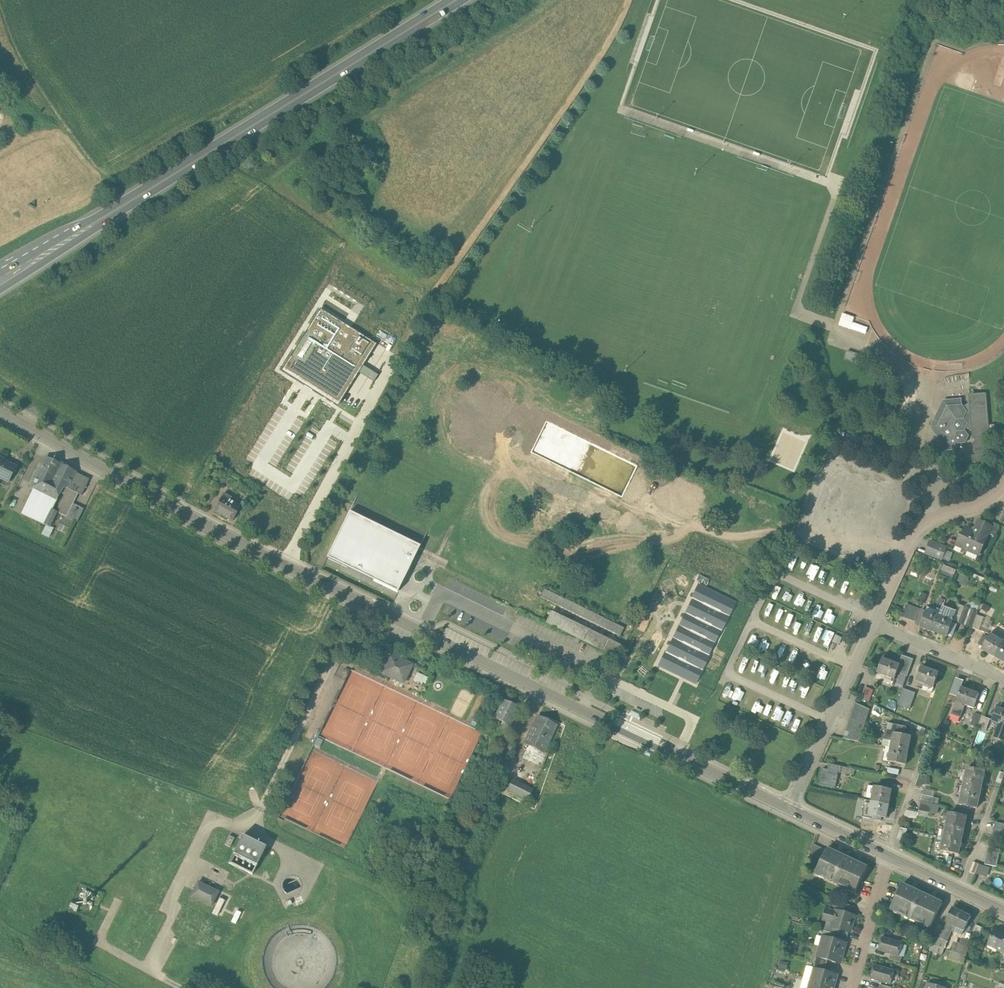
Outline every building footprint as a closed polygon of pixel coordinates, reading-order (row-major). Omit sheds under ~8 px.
[(366,365),(380,340),(321,308),(287,372),(343,402),(360,371),(377,380),(381,373),(366,365)] [(856,361),(860,353),(850,349),(846,357),(856,361)] [(985,394),(970,396),(971,402),(963,408),(967,412),(964,418),(967,424),(966,428),(973,432),(974,438),(975,438),(975,442),(987,441),(987,437),(988,437),(985,394)] [(962,406),(948,407),(942,419),(935,420),(931,427),(948,450),(955,450),(958,443),(965,443),(968,436),(965,430),(966,428),(967,424),(964,418),(967,412),(963,408),(962,406)] [(975,455),(972,455),(972,462),(990,460),(990,454),(975,455)] [(0,457),(0,481),(1,479),(9,482),(16,468),(13,466),(12,466),(4,462),(5,460),(0,457)] [(89,479),(46,458),(38,473),(36,472),(35,475),(37,476),(31,488),(42,493),(57,500),(64,486),(82,495),(89,479)] [(215,472),(210,469),(207,474),(212,477),(215,472)] [(57,500),(42,493),(31,488),(33,489),(21,513),(44,524),(52,510),(57,500)] [(234,502),(230,500),(232,498),(224,494),(214,511),(232,521),(241,506),(234,503),(234,502)] [(84,509),(73,503),(66,517),(77,522),(84,509)] [(52,510),(44,524),(50,527),(57,513),(52,510)] [(327,558),(397,593),(420,547),(349,513),(327,558)] [(72,521),(65,517),(62,522),(69,526),(72,521)] [(976,529),(973,531),(966,528),(963,535),(961,535),(957,544),(963,547),(963,549),(967,551),(968,550),(969,550),(978,554),(988,533),(991,526),(990,526),(980,521),(976,529)] [(1000,526),(992,522),(990,526),(991,526),(988,533),(995,537),(1000,526)] [(67,528),(61,525),(58,530),(65,533),(67,528)] [(947,547),(930,541),(927,548),(938,553),(936,558),(942,561),(947,547)] [(938,553),(927,548),(925,554),(936,558),(938,553)] [(969,578),(960,575),(958,580),(961,581),(960,584),(966,586),(969,578)] [(981,578),(974,575),(972,581),(984,586),(986,580),(981,578)] [(665,653),(658,667),(682,678),(695,685),(702,670),(709,656),(715,643),(721,631),(728,616),(735,603),(698,585),(691,598),(684,614),(678,626),(672,639),(665,653)] [(559,597),(544,589),(540,597),(555,605),(559,597)] [(624,628),(559,597),(555,605),(567,610),(620,636),(624,628)] [(962,612),(976,617),(976,615),(980,605),(970,601),(968,608),(964,606),(962,612)] [(990,607),(984,604),(981,610),(987,613),(990,607)] [(919,610),(906,605),(902,616),(915,621),(919,610)] [(956,613),(942,608),(939,616),(940,616),(934,633),(947,637),(949,633),(953,635),(956,625),(952,624),(953,621),(956,613)] [(939,616),(922,609),(918,619),(923,621),(920,628),(934,633),(940,616),(939,616)] [(624,647),(568,619),(551,611),(546,622),(618,658),(624,647)] [(972,628),(976,617),(962,612),(958,623),(972,628)] [(984,617),(976,615),(976,617),(972,628),(979,631),(984,617)] [(1003,641),(991,634),(989,637),(984,635),(979,643),(984,646),(982,650),(994,657),(1003,641)] [(833,642),(839,644),(842,638),(835,635),(833,642)] [(1003,641),(994,657),(1003,662),(1003,642),(1003,641)] [(390,655),(381,673),(390,677),(393,670),(407,676),(412,666),(390,655)] [(914,659),(902,655),(899,665),(900,665),(898,671),(900,672),(900,674),(907,676),(914,659)] [(899,665),(883,659),(878,673),(886,676),(895,679),(898,671),(900,665),(899,665)] [(939,673),(922,667),(917,681),(924,684),(934,687),(939,673)] [(427,684),(429,675),(417,672),(416,681),(427,684)] [(895,679),(886,676),(883,682),(893,685),(895,679)] [(934,687),(924,684),(922,690),(932,693),(933,690),(934,687)] [(873,689),(866,687),(863,694),(871,697),(873,689)] [(979,694),(962,688),(955,707),(963,710),(965,705),(974,708),(979,694)] [(916,693),(903,689),(898,705),(910,709),(916,693)] [(520,708),(503,699),(494,719),(502,723),(510,727),(511,727),(520,708)] [(870,709),(855,703),(853,711),(868,716),(870,709)] [(997,708),(992,722),(1000,724),(995,738),(1003,741),(1003,710),(997,708)] [(868,716),(853,711),(850,718),(865,724),(868,716)] [(974,716),(967,713),(964,723),(971,725),(974,716)] [(982,716),(975,713),(974,716),(971,725),(978,728),(982,716)] [(538,716),(525,744),(543,753),(556,725),(541,718),(538,716)] [(990,719),(982,716),(978,728),(986,731),(990,719)] [(850,718),(843,739),(859,742),(865,724),(850,718)] [(907,727),(888,723),(885,740),(892,741),(891,748),(908,751),(911,737),(905,736),(907,727)] [(492,745),(484,742),(476,758),(484,762),(492,745)] [(908,751),(891,748),(889,762),(906,765),(908,751)] [(985,772),(967,768),(964,781),(982,785),(985,772)] [(838,772),(823,769),(819,785),(835,788),(838,772)] [(571,779),(556,774),(553,782),(568,788),(571,779)] [(532,789),(513,780),(509,790),(527,799),(532,789)] [(982,785),(964,781),(962,794),(980,798),(982,785)] [(892,790),(874,787),(872,801),(889,804),(892,790)] [(980,798),(962,794),(959,804),(967,806),(972,808),(972,807),(977,808),(980,798)] [(852,806),(860,807),(861,800),(853,798),(852,806)] [(889,804),(872,801),(869,815),(874,816),(874,820),(880,821),(881,817),(886,818),(889,804)] [(932,804),(921,801),(919,811),(931,813),(933,804),(932,804)] [(967,818),(949,814),(949,815),(945,814),(943,822),(947,824),(944,837),(962,841),(967,818)] [(996,822),(992,836),(1003,838),(1003,832),(1003,824),(996,822)] [(907,829),(901,828),(897,838),(903,841),(907,829)] [(243,834),(228,863),(252,876),(267,847),(243,834)] [(229,835),(225,844),(230,847),(235,838),(229,835)] [(962,841),(944,837),(941,850),(959,854),(962,841)] [(827,850),(813,844),(810,855),(822,860),(827,850)] [(988,847),(986,864),(999,865),(1001,848),(988,847)] [(867,867),(828,848),(827,850),(822,860),(816,873),(855,892),(867,867)] [(979,864),(973,862),(970,872),(975,874),(979,864)] [(218,892),(198,882),(191,896),(212,906),(218,892)] [(942,903),(903,884),(891,909),(930,928),(942,903)] [(854,906),(843,903),(842,909),(853,912),(854,906)] [(971,917),(953,908),(944,927),(939,937),(934,936),(932,944),(945,949),(949,938),(952,931),(955,932),(957,927),(964,931),(971,917)] [(854,916),(836,911),(836,912),(827,909),(824,920),(833,922),(832,927),(849,931),(850,932),(850,930),(852,923),(854,916)] [(944,927),(938,924),(933,935),(939,937),(944,927)] [(977,926),(972,938),(978,941),(983,928),(977,926)] [(849,931),(832,927),(830,932),(835,934),(848,937),(849,931)] [(996,930),(988,946),(997,950),(999,948),(1003,951),(1003,934),(996,930)] [(830,932),(824,931),(822,936),(834,939),(835,934),(830,932)] [(834,939),(822,936),(820,947),(844,953),(847,943),(834,939)] [(902,943),(883,938),(879,950),(891,954),(898,956),(902,943)] [(958,952),(951,950),(949,959),(965,964),(969,947),(960,944),(958,952)] [(844,953),(820,947),(817,957),(828,960),(841,964),(844,953)] [(898,956),(891,954),(889,959),(901,962),(902,957),(898,956)] [(817,957),(815,963),(826,966),(828,960),(817,957)] [(826,966),(815,963),(813,968),(814,968),(825,971),(826,966)] [(894,971),(875,966),(871,978),(891,984),(894,971)] [(825,971),(814,968),(811,979),(835,985),(838,975),(825,971)] [(811,979),(808,987),(834,987),(835,985),(811,979)]
